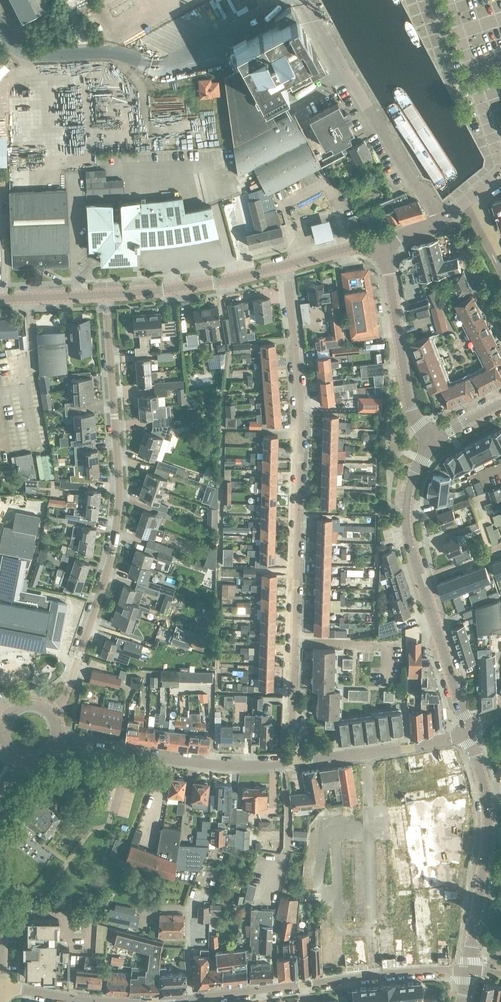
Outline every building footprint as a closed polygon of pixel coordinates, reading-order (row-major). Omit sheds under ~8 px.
[(22,21),(50,7),(47,0),(11,0),(22,21)] [(275,125),(263,103),(325,71),(291,6),(274,15),(278,23),(233,46),(244,67),(224,78),(235,180),(253,171),(266,196),(320,168),(293,116),(275,125)] [(211,78),(198,79),(200,98),(213,97),(213,96),(220,96),(219,81),(212,81),(211,78)] [(15,87),(15,95),(29,95),(29,87),(15,87)] [(343,112),(338,103),(309,118),(325,147),(354,131),(348,121),(350,120),(351,116),(349,112),(345,111),(343,112)] [(350,148),(353,147),(349,141),(339,146),(344,154),(351,151),(350,148)] [(350,148),(351,151),(356,162),(371,154),(364,141),(353,147),(350,148)] [(105,181),(104,170),(86,171),(86,193),(123,191),(122,180),(105,181)] [(230,190),(231,196),(243,193),(242,188),(230,190)] [(45,267),(68,266),(69,265),(67,192),(10,194),(12,253),(12,267),(14,268),(37,267),(43,271),(45,267)] [(381,204),(385,214),(389,222),(390,224),(401,223),(402,223),(427,215),(417,200),(409,202),(405,193),(393,199),(381,204)] [(184,212),(181,197),(161,200),(140,201),(121,202),(121,208),(113,208),(113,203),(87,204),(90,250),(97,250),(98,254),(102,253),(102,264),(137,262),(136,253),(138,253),(140,248),(166,245),(192,240),(218,235),(211,207),(188,212),(184,212)] [(263,211),(260,198),(248,201),(255,231),(247,234),(250,247),(284,238),(280,225),(276,207),(263,211)] [(493,202),(500,227),(500,199),(493,202)] [(330,220),(311,225),(313,234),(316,243),(334,238),(332,229),(330,220)] [(450,275),(462,270),(459,257),(444,261),(438,240),(412,246),(413,248),(409,249),(411,257),(404,259),(402,262),(401,265),(402,269),(404,271),(408,272),(414,270),(418,282),(422,281),(450,275)] [(365,272),(365,268),(345,271),(345,275),(342,276),(352,340),(379,336),(369,271),(365,272)] [(459,295),(468,292),(473,290),(464,270),(462,270),(450,275),(453,282),(459,295)] [(323,291),(322,283),(308,285),(310,303),(327,300),(326,291),(323,291)] [(432,307),(438,304),(433,292),(427,295),(432,307)] [(460,302),(470,297),(468,292),(459,295),(457,296),(460,302)] [(460,302),(456,304),(488,368),(472,376),(472,377),(467,379),(466,378),(449,385),(430,336),(411,343),(431,393),(441,389),(449,407),(474,397),(473,395),(480,392),(481,394),(500,383),(500,374),(496,364),(500,362),(500,349),(474,295),(470,297),(460,302)] [(231,326),(233,341),(246,340),(243,310),(255,308),(256,321),(272,319),(269,298),(254,299),(254,301),(242,302),(242,301),(228,302),(231,326)] [(412,312),(428,307),(430,306),(428,299),(410,304),(412,312)] [(315,336),(316,349),(343,346),(338,303),(328,304),(332,335),(315,336)] [(205,309),(207,325),(221,323),(218,307),(216,307),(216,306),(214,304),(211,305),(210,307),(210,308),(205,309)] [(438,333),(442,332),(448,330),(441,305),(431,308),(438,333)] [(418,318),(431,315),(429,308),(417,311),(418,318)] [(208,331),(207,325),(205,309),(194,310),(196,327),(201,326),(204,342),(209,341),(209,338),(208,331)] [(160,313),(147,314),(149,338),(162,337),(162,335),(177,334),(175,319),(168,320),(169,322),(161,322),(160,313)] [(150,353),(149,338),(147,314),(133,315),(135,335),(140,335),(141,347),(135,347),(135,354),(150,353)] [(70,330),(65,330),(65,341),(72,341),(72,352),(90,351),(87,320),(70,321),(70,330)] [(16,336),(16,321),(0,322),(0,337),(16,336)] [(226,342),(233,341),(231,326),(225,327),(226,342)] [(40,373),(67,371),(64,332),(37,334),(40,373)] [(188,344),(199,343),(197,332),(186,334),(188,344)] [(20,347),(28,347),(27,335),(19,336),(20,347)] [(246,358),(251,357),(250,352),(251,352),(250,343),(233,345),(234,353),(246,352),(246,358)] [(262,356),(276,355),(275,343),(261,345),(262,356)] [(333,355),(359,352),(358,345),(332,348),(333,355)] [(172,352),(163,353),(157,353),(158,360),(173,358),(172,352)] [(225,353),(216,354),(218,370),(224,369),(225,353)] [(263,368),(277,367),(276,355),(262,356),(263,368)] [(317,369),(331,367),(339,367),(338,360),(330,361),(330,356),(316,357),(317,369)] [(137,373),(151,372),(150,358),(136,359),(137,373)] [(383,362),(367,364),(368,376),(378,375),(384,374),(384,371),(383,362)] [(264,379),(278,377),(277,367),(263,368),(264,379)] [(318,380),(332,379),(331,367),(317,369),(318,380)] [(151,372),(137,373),(138,386),(152,385),(152,379),(158,378),(157,371),(151,372)] [(72,390),(93,389),(92,377),(91,377),(90,372),(60,373),(61,379),(71,379),(72,390)] [(265,391),(279,389),(278,377),(264,379),(265,391)] [(319,392),(333,390),(357,388),(356,382),(333,384),(332,379),(318,380),(319,392)] [(166,389),(171,388),(177,388),(183,388),(183,380),(166,381),(166,389)] [(49,383),(40,384),(41,393),(50,391),(49,383)] [(183,388),(177,388),(178,396),(186,395),(186,387),(183,388)] [(139,407),(158,406),(157,396),(169,395),(171,392),(171,388),(166,389),(155,390),(155,394),(138,396),(139,407)] [(66,409),(86,407),(85,402),(94,401),(93,389),(72,390),(73,396),(81,395),(81,402),(65,403),(66,409)] [(266,402),(279,401),(279,389),(265,391),(266,402)] [(333,390),(319,392),(321,404),(340,401),(340,395),(334,396),(333,390)] [(51,400),(42,401),(44,409),(52,408),(51,400)] [(361,400),(361,410),(377,410),(377,400),(361,400)] [(266,413),(280,412),(279,401),(266,402),(266,413)] [(160,406),(158,406),(139,407),(140,413),(138,414),(139,419),(140,418),(140,420),(152,419),(152,426),(167,425),(166,417),(161,418),(160,406)] [(75,426),(96,425),(95,413),(86,414),(86,407),(66,409),(66,415),(74,415),(75,426)] [(280,412),(266,413),(257,414),(257,420),(249,421),(249,429),(261,428),(261,422),(267,422),(267,425),(281,424),(280,412)] [(338,427),(350,427),(350,423),(346,422),(346,421),(338,421),(338,415),(324,415),(324,427),(338,427)] [(75,446),(82,445),(82,438),(96,437),(96,425),(75,426),(76,440),(71,440),(71,446),(75,446)] [(158,448),(162,438),(169,440),(171,435),(169,434),(172,425),(152,426),(150,432),(146,431),(142,442),(158,448)] [(324,427),(323,438),(337,439),(338,427),(324,427)] [(483,439),(492,456),(500,451),(500,450),(493,434),(483,439)] [(263,447),(277,448),(278,435),(264,435),(263,447)] [(323,438),(323,450),(342,450),(343,439),(337,439),(323,438)] [(474,444),(483,461),(492,456),(483,439),(474,444)] [(154,459),(158,448),(142,442),(138,454),(154,459)] [(474,444),(464,449),(473,466),(483,461),(474,444)] [(277,459),(277,448),(263,447),(263,458),(277,459)] [(464,449),(455,454),(463,471),(473,466),(464,449)] [(76,464),(89,463),(98,462),(97,450),(83,451),(83,450),(75,450),(76,464)] [(342,450),(323,450),(322,461),(336,462),(337,457),(346,458),(346,456),(352,456),(353,451),(345,450),(342,450)] [(30,453),(16,456),(21,479),(35,476),(30,453)] [(444,459),(453,476),(463,471),(455,454),(444,459)] [(277,470),(277,459),(263,458),(263,470),(277,470)] [(156,467),(170,472),(176,474),(178,468),(158,461),(156,467)] [(322,461),(322,473),(336,474),(336,462),(322,461)] [(98,462),(89,463),(76,464),(76,465),(75,465),(76,475),(71,476),(72,481),(82,481),(84,481),(96,482),(96,475),(99,475),(98,462)] [(143,484),(163,491),(167,479),(170,472),(156,467),(153,474),(147,472),(143,484)] [(290,469),(278,468),(277,491),(289,492),(290,469)] [(276,481),(277,470),(263,470),(262,481),(276,481)] [(336,485),(336,474),(322,473),(322,484),(336,485)] [(355,474),(349,474),(348,474),(344,474),(344,479),(349,479),(349,477),(368,478),(368,483),(376,483),(376,475),(355,474)] [(432,482),(431,488),(450,491),(452,478),(436,476),(435,483),(432,482)] [(276,493),(276,481),(262,481),(262,493),(276,493)] [(161,498),(163,491),(143,484),(139,496),(152,501),(151,507),(158,509),(161,503),(159,503),(161,498)] [(335,496),(336,485),(322,484),(321,496),(335,496)] [(208,485),(205,494),(213,497),(211,505),(210,506),(218,509),(218,489),(208,485)] [(500,498),(500,487),(493,490),(497,500),(500,498)] [(440,503),(442,508),(450,506),(449,504),(450,491),(431,488),(430,495),(434,495),(433,502),(440,503)] [(85,503),(99,504),(100,491),(86,489),(85,494),(75,493),(74,502),(85,503)] [(210,504),(212,497),(198,492),(196,499),(210,504)] [(276,504),(276,493),(262,493),(262,504),(276,504)] [(335,508),(335,496),(321,496),(321,508),(335,508)] [(455,510),(472,504),(470,498),(467,499),(462,501),(453,504),(455,510)] [(493,501),(485,504),(488,512),(500,507),(500,498),(497,500),(493,501)] [(85,503),(74,502),(60,501),(59,505),(74,507),(73,519),(83,521),(83,516),(97,517),(99,504),(85,503)] [(275,516),(276,504),(262,504),(261,516),(275,516)] [(208,506),(208,516),(217,516),(218,509),(210,506),(208,506)] [(139,522),(155,527),(160,515),(174,520),(175,515),(158,509),(157,514),(155,514),(143,510),(139,522)] [(452,527),(458,525),(452,509),(438,514),(443,528),(451,525),(452,527)] [(59,648),(68,604),(43,599),(42,604),(37,604),(38,602),(24,600),(25,595),(35,597),(36,593),(26,591),(21,590),(26,567),(28,567),(32,557),(40,516),(16,511),(13,527),(4,525),(0,547),(0,550),(8,552),(7,555),(2,554),(0,566),(0,636),(59,648)] [(317,530),(331,530),(332,515),(323,515),(322,518),(317,518),(317,530)] [(275,528),(275,516),(261,516),(261,527),(275,528)] [(83,521),(73,519),(59,517),(58,523),(73,526),(71,537),(94,541),(96,528),(82,525),(83,522),(83,521)] [(460,535),(479,527),(477,521),(457,529),(460,535)] [(165,531),(155,527),(139,522),(135,533),(155,540),(156,535),(163,537),(165,531)] [(492,524),(487,527),(494,545),(499,543),(500,545),(500,544),(500,540),(498,541),(497,538),(500,537),(498,528),(494,530),(492,524)] [(275,528),(261,527),(253,527),(253,532),(261,532),(261,538),(275,538),(275,528)] [(331,542),(331,530),(317,530),(317,541),(331,542)] [(449,557),(463,551),(457,535),(451,538),(452,540),(444,543),(449,557)] [(92,554),(94,541),(71,537),(70,543),(79,545),(78,551),(92,554)] [(274,550),(275,538),(261,538),(260,550),(274,550)] [(145,546),(172,555),(174,549),(147,539),(145,546)] [(331,553),(331,542),(317,541),(316,553),(331,553)] [(41,546),(39,555),(45,557),(48,548),(41,546)] [(169,562),(172,555),(145,546),(143,551),(136,549),(132,562),(144,565),(149,567),(153,557),(169,562)] [(211,547),(208,556),(216,559),(217,549),(211,547)] [(223,565),(233,566),(234,549),(224,548),(223,565)] [(260,550),(252,549),(248,549),(248,555),(256,555),(255,566),(266,566),(266,562),(274,562),(274,550),(260,550)] [(389,574),(399,570),(393,551),(382,554),(385,561),(380,563),(380,577),(389,574)] [(330,565),(331,553),(316,553),(316,564),(330,565)] [(70,572),(85,577),(89,563),(75,558),(70,572)] [(500,577),(500,560),(493,563),(498,578),(500,577)] [(154,575),(156,569),(144,565),(132,562),(128,574),(140,578),(138,584),(163,592),(166,585),(146,578),(147,573),(154,575)] [(191,562),(190,565),(193,566),(206,571),(207,567),(194,563),(191,562)] [(330,576),(330,570),(330,565),(316,564),(316,576),(330,576)] [(224,576),(240,577),(240,567),(224,566),(224,576)] [(474,570),(479,585),(491,581),(486,566),(474,570)] [(396,598),(404,596),(410,595),(402,570),(399,570),(389,574),(396,598)] [(468,590),(479,585),(474,570),(462,575),(468,590)] [(80,591),(85,577),(70,572),(68,578),(64,577),(62,585),(80,591)] [(34,573),(30,584),(36,586),(40,575),(34,573)] [(262,585),(276,586),(277,574),(262,573),(262,585)] [(456,594),(468,590),(462,575),(450,579),(456,594)] [(330,588),(330,576),(316,576),(315,587),(330,588)] [(444,599),(456,594),(450,579),(438,584),(444,599)] [(151,594),(153,589),(138,584),(137,589),(151,594)] [(125,600),(131,602),(132,601),(137,602),(141,591),(124,585),(120,598),(125,600)] [(276,597),(276,586),(262,585),(262,597),(276,597)] [(329,599),(330,588),(315,587),(315,599),(329,599)] [(474,606),(488,600),(484,589),(478,591),(480,596),(471,600),(474,606)] [(166,594),(164,601),(171,603),(174,596),(166,594)] [(404,596),(396,598),(390,600),(396,619),(409,615),(404,596)] [(275,609),(276,597),(262,597),(261,608),(275,609)] [(150,608),(131,602),(125,600),(120,598),(115,610),(127,614),(136,617),(138,618),(141,609),(149,612),(150,608)] [(329,611),(329,599),(315,599),(315,610),(329,611)] [(500,610),(500,601),(478,608),(482,690),(480,690),(480,711),(497,705),(497,690),(495,654),(492,654),(491,630),(500,629),(500,615),(500,610)] [(275,620),(275,609),(261,608),(261,619),(275,620)] [(136,617),(127,614),(115,610),(111,622),(122,626),(121,630),(129,633),(129,632),(133,633),(136,624),(138,624),(140,619),(136,617)] [(329,622),(329,611),(315,610),(314,621),(329,622)] [(275,631),(275,620),(261,619),(261,630),(275,631)] [(379,636),(397,632),(394,620),(379,624),(379,636)] [(328,629),(329,622),(314,621),(314,633),(328,634),(327,636),(334,637),(347,637),(347,630),(335,630),(335,629),(328,629)] [(464,666),(476,663),(470,644),(476,642),(470,623),(452,628),(461,658),(464,666)] [(275,631),(261,630),(250,630),(241,630),(241,635),(260,635),(260,642),(274,643),(275,631)] [(278,643),(288,643),(287,630),(278,631),(278,643)] [(175,631),(171,644),(188,649),(192,637),(175,631)] [(142,645),(121,638),(119,644),(106,639),(105,640),(104,640),(99,655),(104,657),(105,655),(112,658),(114,650),(138,658),(142,645)] [(274,654),(274,643),(260,642),(260,654),(274,654)] [(421,678),(421,663),(421,642),(409,642),(409,677),(421,678)] [(313,663),(334,663),(335,649),(314,649),(313,663)] [(222,651),(222,662),(237,663),(237,652),(222,651)] [(274,654),(260,654),(249,653),(243,653),(243,658),(260,659),(260,665),(274,666),(274,654)] [(353,668),(353,658),(343,658),(343,668),(353,668)] [(334,677),(334,663),(313,663),(313,676),(334,677)] [(421,663),(421,678),(421,689),(421,700),(434,700),(435,730),(443,727),(444,725),(441,700),(442,700),(439,689),(436,689),(428,663),(421,663)] [(73,664),(57,664),(57,672),(73,671),(73,664)] [(273,677),(274,666),(260,665),(259,677),(273,677)] [(124,678),(126,671),(120,669),(118,676),(124,678)] [(106,685),(108,674),(92,670),(89,682),(106,685)] [(180,681),(180,671),(172,671),(172,678),(171,686),(179,686),(179,681),(180,681)] [(189,682),(188,671),(180,671),(180,681),(189,682)] [(198,681),(198,672),(189,671),(188,671),(189,682),(198,682),(198,681)] [(212,672),(198,672),(198,681),(212,681),(212,672)] [(108,674),(106,685),(119,688),(121,678),(116,677),(116,675),(108,674)] [(140,688),(141,676),(131,676),(130,688),(140,688)] [(334,689),(334,677),(313,676),(312,689),(318,690),(334,689)] [(171,686),(172,678),(162,677),(162,686),(171,686)] [(273,689),(273,677),(259,677),(259,688),(273,689)] [(318,702),(339,703),(339,689),(334,689),(318,690),(318,702)] [(368,700),(368,690),(349,690),(349,699),(368,700)] [(393,701),(394,691),(385,691),(384,700),(393,701)] [(262,707),(263,696),(252,696),(252,707),(262,707)] [(223,697),(222,713),(232,713),(232,697),(223,697)] [(122,709),(123,703),(108,701),(107,707),(122,709)] [(339,717),(339,703),(318,702),(317,716),(325,716),(324,726),(336,727),(335,721),(337,721),(338,717),(339,717)] [(99,728),(103,707),(82,703),(78,724),(99,728)] [(103,707),(99,728),(119,732),(123,711),(103,707)] [(147,744),(149,727),(143,727),(145,709),(141,709),(140,716),(137,742),(147,744)] [(388,712),(391,734),(404,732),(401,711),(388,712)] [(422,712),(423,737),(433,734),(431,711),(422,712)] [(161,713),(155,712),(155,716),(150,716),(149,727),(147,744),(157,745),(161,713)] [(378,735),(391,734),(388,712),(374,714),(374,716),(378,735)] [(410,740),(423,737),(422,712),(408,712),(410,740)] [(167,746),(169,729),(164,729),(166,713),(161,713),(157,745),(167,746)] [(137,742),(140,716),(134,715),(133,725),(127,725),(125,741),(137,742)] [(252,718),(251,732),(260,732),(260,744),(271,744),(272,723),(268,723),(268,715),(252,715),(252,718)] [(180,720),(180,716),(177,716),(175,719),(170,719),(169,729),(167,746),(177,747),(180,720)] [(188,748),(191,721),(190,721),(189,717),(180,716),(180,720),(177,747),(188,748)] [(232,744),(233,731),(233,724),(221,724),(221,716),(214,716),(214,741),(220,741),(220,744),(232,744)] [(378,738),(378,735),(374,716),(362,718),(365,740),(378,738)] [(251,737),(251,732),(252,718),(245,718),(244,731),(233,731),(232,744),(245,744),(245,737),(251,737)] [(351,741),(365,740),(362,718),(348,720),(351,741)] [(338,743),(351,741),(348,720),(337,721),(335,721),(336,727),(338,743)] [(197,749),(201,721),(191,721),(188,748),(197,749)] [(201,721),(197,749),(209,750),(210,734),(205,734),(205,722),(201,721)] [(379,766),(372,767),(374,781),(375,781),(376,784),(383,785),(398,787),(398,783),(467,774),(459,753),(452,748),(378,761),(379,766)] [(340,785),(343,804),(357,802),(351,765),(338,768),(340,785)] [(340,785),(338,768),(338,767),(319,770),(322,788),(323,787),(340,785)] [(322,788),(319,770),(319,769),(302,771),(306,793),(290,794),(292,810),(326,806),(323,787),(322,788)] [(421,939),(406,940),(407,963),(407,964),(422,963),(429,962),(436,961),(453,959),(452,940),(470,805),(468,796),(464,774),(431,779),(432,792),(437,792),(418,937),(421,937),(421,939)] [(183,796),(185,779),(171,777),(169,794),(183,796)] [(211,802),(209,802),(206,802),(208,783),(194,782),(192,800),(192,807),(203,808),(204,808),(210,809),(211,802)] [(363,854),(357,906),(360,906),(359,914),(382,917),(398,787),(375,784),(375,787),(375,793),(377,793),(376,799),(373,799),(373,801),(372,810),(371,823),(370,823),(370,825),(367,824),(364,846),(363,854)] [(236,823),(237,808),(237,807),(231,807),(232,787),(216,786),(214,807),(216,807),(216,809),(225,809),(225,814),(227,814),(227,822),(236,823)] [(236,833),(235,844),(235,846),(249,846),(249,829),(246,829),(247,809),(267,809),(268,797),(268,787),(242,787),(242,808),(237,808),(236,823),(236,833)] [(46,834),(61,814),(30,792),(16,813),(46,834)] [(73,820),(80,803),(72,800),(66,817),(73,820)] [(335,810),(333,823),(353,826),(354,818),(351,818),(352,812),(335,810)] [(333,823),(332,833),(352,836),(353,826),(333,823)] [(124,861),(174,878),(176,868),(179,844),(181,829),(161,825),(156,853),(131,844),(124,861)] [(228,828),(211,827),(211,844),(235,844),(236,833),(227,833),(228,828)] [(308,831),(292,830),(292,839),(307,840),(308,831)] [(332,833),(330,844),(351,846),(352,836),(332,833)] [(113,848),(110,854),(119,857),(121,852),(125,841),(116,838),(113,848)] [(396,841),(399,859),(409,857),(406,839),(396,841)] [(196,845),(179,844),(176,868),(200,869),(209,846),(196,845)] [(330,844),(329,854),(349,856),(351,846),(330,844)] [(329,854),(328,864),(348,866),(349,856),(329,854)] [(412,886),(411,861),(400,862),(402,886),(412,886)] [(328,864),(326,874),(347,876),(348,866),(328,864)] [(326,874),(325,884),(345,887),(347,876),(326,874)] [(325,884),(324,895),(344,897),(345,887),(325,884)] [(253,901),(257,886),(249,885),(246,900),(253,901)] [(397,889),(397,898),(413,897),(412,888),(397,889)] [(295,921),(298,899),(281,895),(276,917),(282,919),(278,935),(289,937),(292,921),(295,921)] [(211,916),(220,916),(220,904),(211,904),(211,906),(211,916)] [(211,921),(211,916),(211,906),(198,906),(198,921),(211,921)] [(104,911),(103,919),(109,920),(111,910),(105,909),(104,911)] [(249,980),(273,979),(272,962),(271,952),(272,926),(273,910),(251,909),(250,956),(249,956),(249,963),(249,980)] [(138,916),(112,911),(109,921),(136,926),(138,916)] [(182,938),(183,915),(160,914),(158,937),(182,938)] [(58,926),(58,919),(26,919),(26,942),(24,942),(24,957),(26,957),(26,977),(41,977),(41,979),(56,980),(56,978),(69,978),(69,946),(59,946),(59,949),(56,949),(56,926),(58,926)] [(104,924),(101,938),(112,940),(115,927),(104,924)] [(146,968),(132,968),(130,994),(159,994),(160,974),(160,973),(160,968),(164,941),(116,929),(112,943),(147,953),(146,968)] [(296,940),(297,948),(299,948),(299,954),(297,954),(299,977),(311,975),(309,954),(310,954),(308,934),(296,934),(296,940)] [(401,943),(396,943),(396,944),(397,964),(407,964),(407,963),(406,940),(406,938),(401,938),(401,943)] [(366,945),(367,967),(377,966),(377,965),(376,945),(376,944),(376,939),(371,940),(371,944),(366,945)] [(380,939),(376,939),(376,944),(376,945),(377,965),(377,966),(386,965),(387,965),(387,964),(386,944),(381,944),(380,939)] [(391,939),(386,939),(386,944),(387,964),(387,965),(388,965),(397,964),(396,944),(396,943),(391,944),(391,939)] [(361,945),(355,945),(356,969),(367,967),(366,945),(366,940),(361,940),(361,945)] [(344,942),(333,943),(335,970),(346,969),(344,942)] [(333,943),(322,943),(324,970),(335,970),(333,943)] [(278,979),(291,978),(290,957),(290,955),(289,944),(278,945),(279,958),(277,958),(278,979)] [(312,975),(322,973),(320,945),(311,946),(312,975)] [(232,951),(234,984),(247,983),(245,949),(233,950),(232,951)] [(222,985),(234,984),(232,951),(233,950),(216,952),(217,968),(221,968),(222,985)] [(298,977),(297,954),(290,955),(290,957),(291,978),(298,977)] [(208,987),(209,969),(208,969),(209,962),(209,955),(193,955),(193,988),(208,987)] [(88,985),(91,956),(86,956),(84,970),(77,969),(75,984),(88,985)] [(91,956),(88,985),(101,987),(103,972),(95,971),(96,956),(91,956)] [(208,987),(222,985),(221,968),(217,968),(209,969),(208,987)] [(130,994),(131,974),(105,971),(105,979),(108,979),(107,993),(130,994)] [(170,985),(170,994),(187,993),(186,972),(175,973),(175,985),(170,985)] [(159,994),(170,994),(170,985),(175,985),(175,973),(160,974),(159,994)] [(421,983),(414,983),(413,981),(409,982),(408,983),(394,985),(394,983),(379,985),(379,986),(366,988),(365,986),(361,987),(360,988),(353,989),(354,1001),(418,1001),(421,983)] [(479,1001),(492,1001),(495,985),(491,985),(483,984),(479,1001)] [(492,1001),(500,1001),(500,986),(495,985),(492,1001)]
